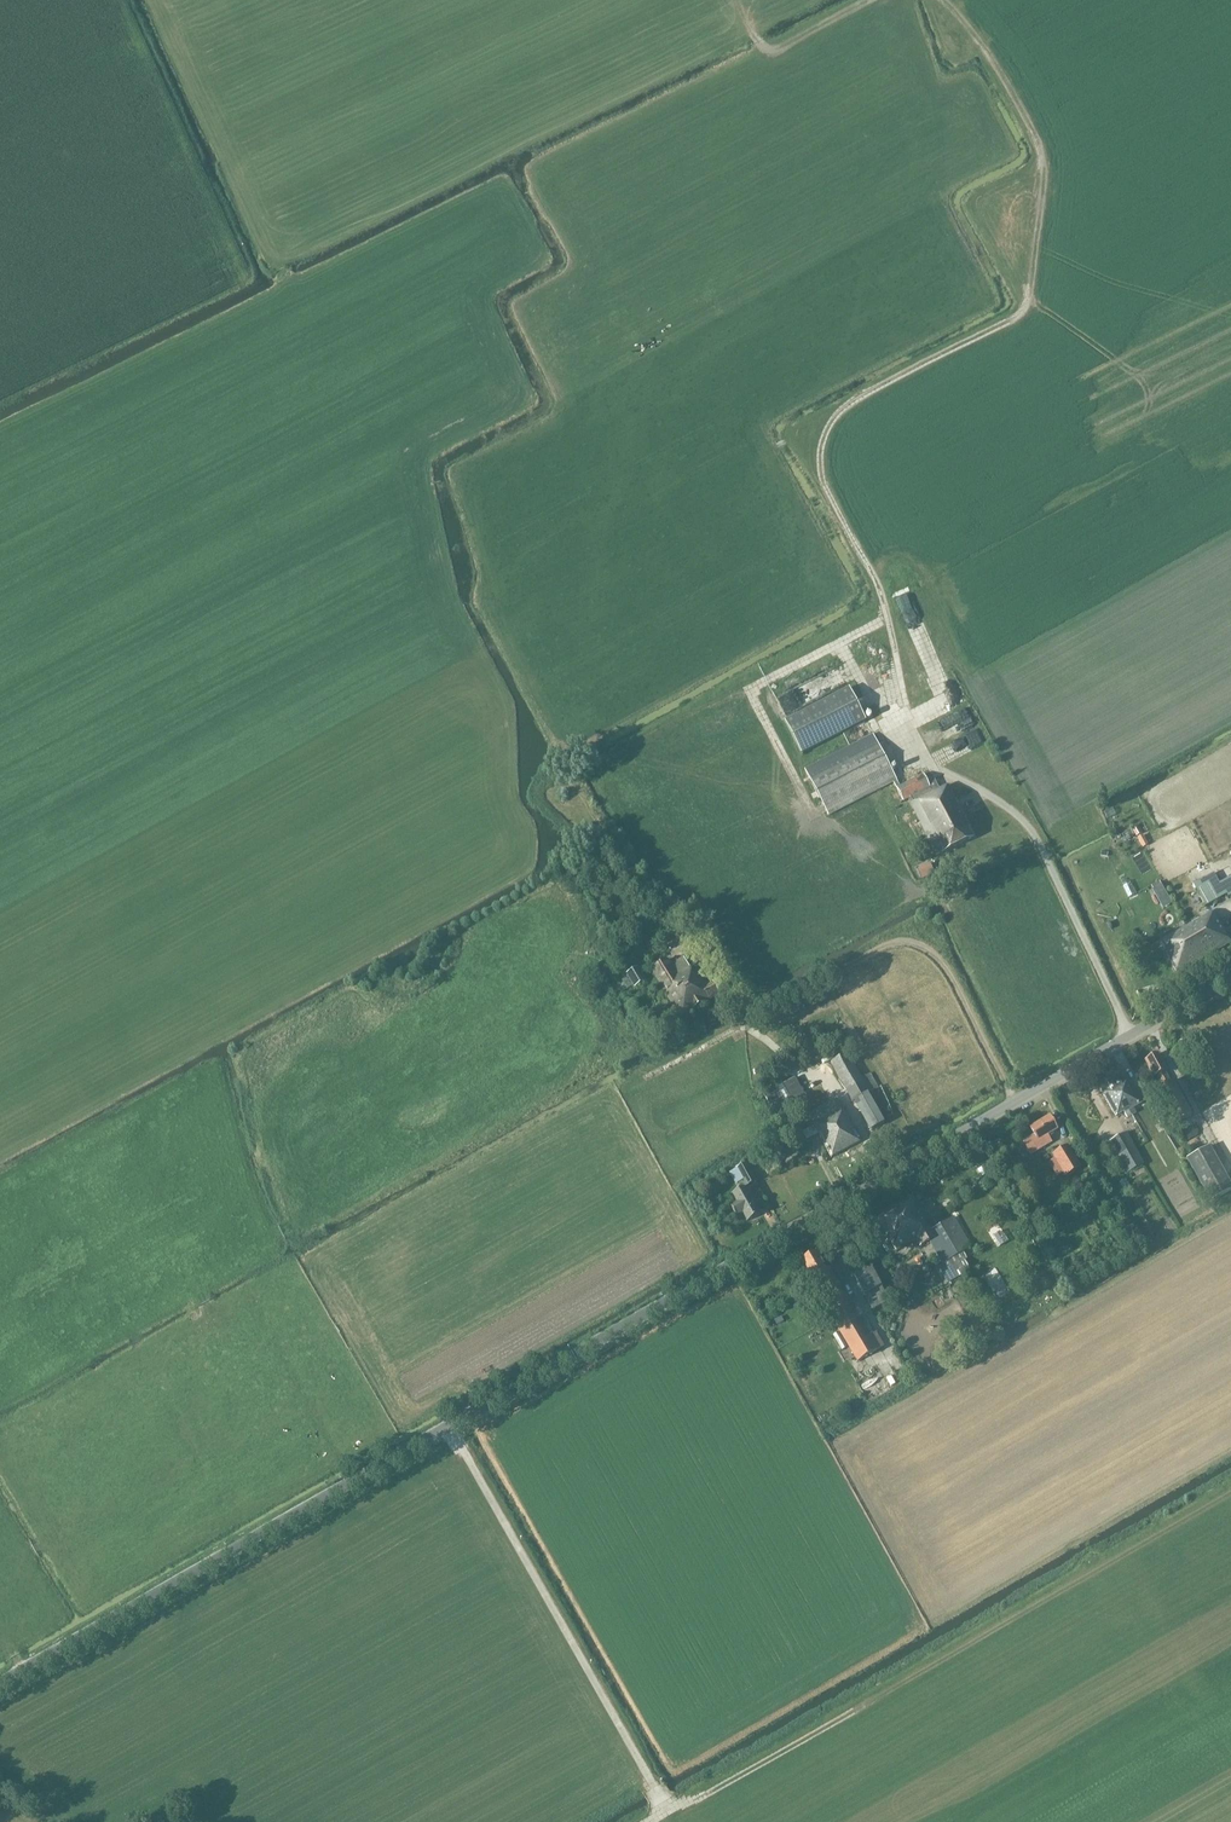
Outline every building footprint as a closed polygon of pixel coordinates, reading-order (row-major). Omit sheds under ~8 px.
[(932,678),(925,680),(929,690),(943,685),(930,649),(912,656),(919,675),(929,671),(932,678)] [(866,721),(856,700),(849,688),(785,721),(802,754),(866,721)] [(953,705),(949,689),(929,695),(932,704),(920,707),(921,714),(953,705)] [(961,706),(940,717),(951,737),(972,725),(961,706)] [(973,731),(932,746),(938,761),(979,746),(973,731)] [(900,787),(880,747),(874,734),(805,769),(828,815),(893,782),(903,802),(908,799),(936,855),(975,837),(964,815),(949,786),(940,790),(933,778),(926,781),(924,775),(900,787)] [(1196,890),(1197,891),(1200,898),(1205,906),(1220,898),(1227,895),(1228,897),(1230,896),(1230,877),(1219,883),(1217,879),(1196,890)] [(1186,903),(1194,900),(1191,890),(1182,892),(1186,903)] [(1219,921),(1217,918),(1216,919),(1212,913),(1160,942),(1177,974),(1230,943),(1230,940),(1227,932),(1219,921)] [(672,964),(669,958),(650,968),(679,1017),(720,994),(712,980),(707,983),(700,971),(695,974),(689,966),(683,957),(672,964)] [(638,967),(626,974),(628,976),(634,986),(634,987),(646,981),(642,973),(645,971),(642,966),(639,968),(638,967)] [(863,1045),(854,1028),(845,1032),(855,1049),(863,1045)] [(848,1053),(831,1062),(871,1132),(885,1124),(868,1095),(879,1089),(870,1072),(862,1077),(848,1053)] [(1159,1053),(1144,1060),(1154,1078),(1156,1077),(1158,1080),(1149,1085),(1153,1091),(1156,1090),(1175,1124),(1193,1114),(1174,1080),(1170,1081),(1165,1072),(1168,1070),(1159,1053)] [(1107,1073),(1131,1114),(1134,1112),(1132,1108),(1142,1103),(1120,1066),(1107,1073)] [(1127,1116),(1131,1114),(1107,1073),(1095,1080),(1116,1116),(1124,1112),(1124,1113),(1125,1112),(1127,1116)] [(781,1080),(762,1089),(776,1116),(795,1106),(793,1103),(806,1097),(795,1076),(782,1083),(781,1080)] [(838,1099),(804,1117),(809,1128),(814,1136),(816,1140),(820,1137),(821,1137),(833,1157),(862,1141),(838,1099)] [(1048,1135),(1058,1130),(1049,1115),(1029,1127),(1033,1135),(1029,1137),(1023,1141),(1031,1155),(1052,1142),(1048,1135)] [(806,1127),(793,1130),(795,1141),(808,1139),(806,1127)] [(1128,1173),(1144,1164),(1126,1132),(1109,1142),(1128,1173)] [(1210,1202),(1230,1190),(1230,1184),(1210,1146),(1186,1159),(1210,1202)] [(1069,1147),(1054,1156),(1056,1159),(1063,1173),(1065,1176),(1081,1167),(1069,1147)] [(762,1165),(768,1175),(781,1167),(775,1157),(762,1165)] [(737,1169),(740,1176),(746,1186),(756,1181),(746,1164),(737,1169)] [(730,1166),(723,1171),(730,1183),(738,1178),(730,1166)] [(736,1202),(730,1206),(737,1217),(743,1213),(747,1221),(760,1214),(744,1187),(732,1194),(736,1202)] [(925,1233),(932,1230),(911,1196),(892,1207),(907,1232),(920,1224),(925,1233)] [(920,1224),(907,1232),(892,1207),(873,1217),(888,1243),(890,1242),(895,1251),(916,1240),(920,1246),(929,1241),(930,1241),(925,1233),(920,1224)] [(930,1241),(929,1241),(942,1264),(938,1266),(948,1283),(970,1270),(966,1261),(967,1260),(963,1252),(972,1247),(954,1217),(932,1230),(925,1233),(930,1241)] [(858,1362),(885,1346),(876,1331),(870,1335),(830,1267),(826,1269),(816,1251),(801,1259),(811,1277),(809,1279),(858,1362)] [(872,1311),(876,1309),(889,1302),(881,1286),(871,1267),(854,1276),(864,1295),(872,1311)] [(989,1295),(998,1292),(992,1268),(983,1270),(989,1295)]
